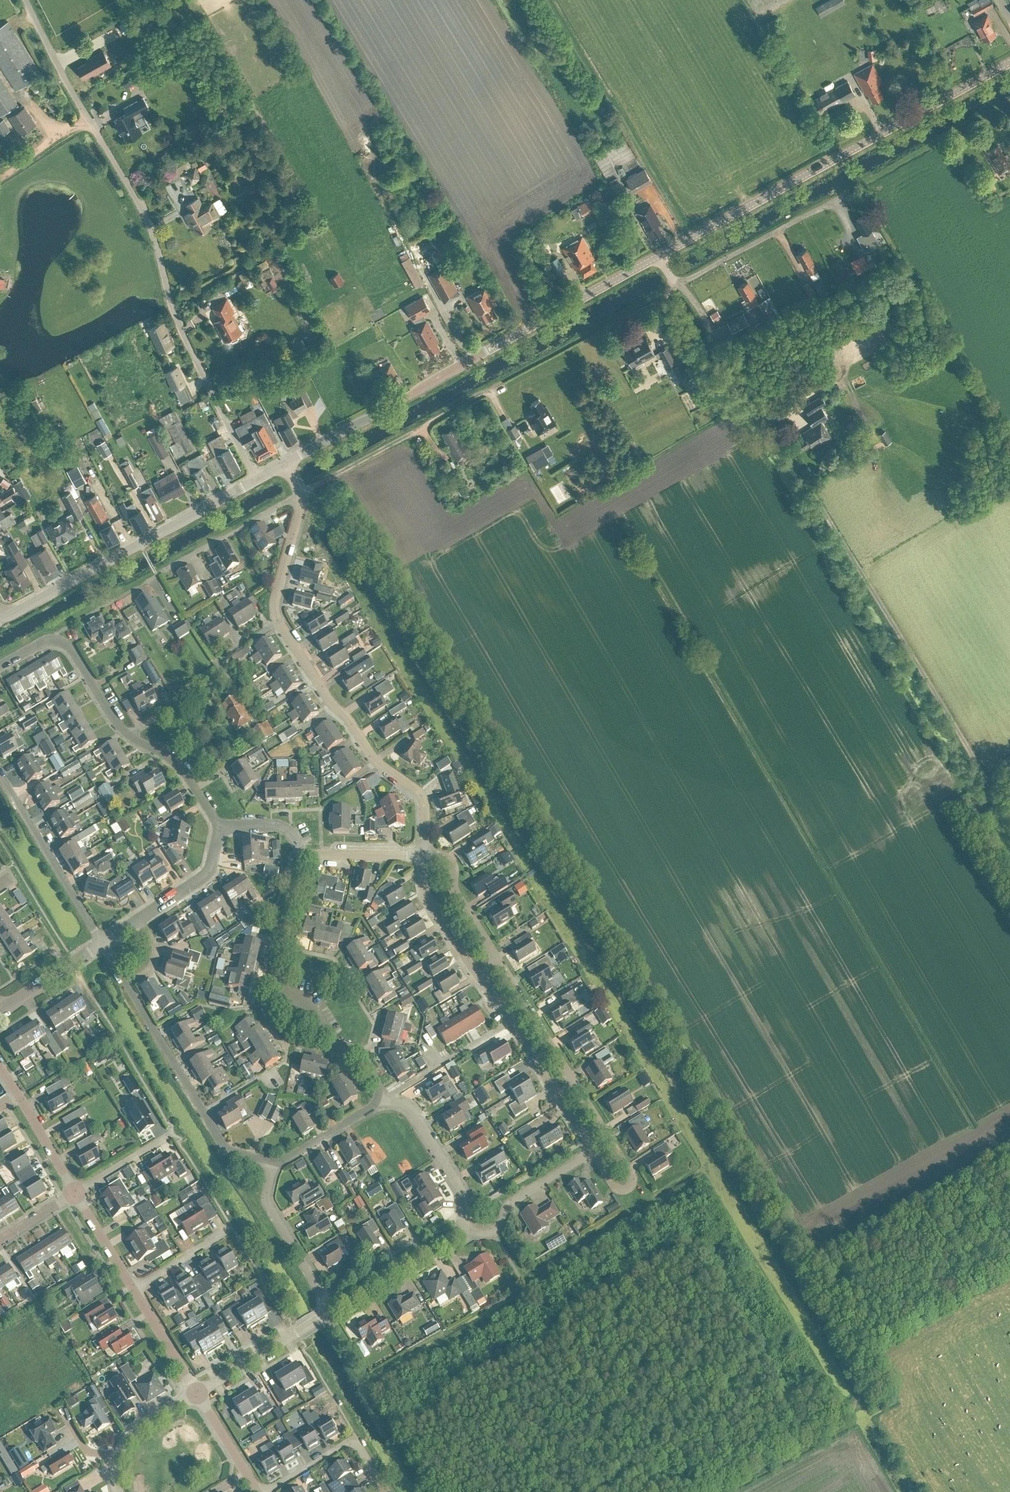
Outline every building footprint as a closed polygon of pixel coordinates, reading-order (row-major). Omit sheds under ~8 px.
[(822,16),(846,2),(845,0),(827,0),(816,6),(822,16)] [(993,3),(991,0),(978,0),(978,1),(969,6),(974,14),(993,3)] [(977,29),(983,40),(996,33),(989,22),(991,21),(987,14),(971,22),(975,30),(977,29)] [(42,73),(8,21),(0,26),(0,65),(16,90),(42,73)] [(104,45),(114,42),(111,34),(101,37),(104,45)] [(869,58),(878,57),(876,46),(867,48),(869,58)] [(87,62),(77,67),(83,78),(93,73),(94,74),(111,65),(103,50),(86,60),(87,62)] [(866,90),(872,101),(883,95),(877,84),(882,81),(873,63),(854,72),(864,91),(866,90)] [(138,79),(133,69),(120,77),(125,86),(138,79)] [(0,75),(0,113),(1,114),(8,110),(11,115),(10,115),(21,132),(35,123),(24,106),(21,108),(0,75)] [(819,113),(856,94),(848,79),(812,99),(819,113)] [(121,132),(123,132),(127,140),(142,132),(135,118),(138,116),(136,113),(148,106),(143,96),(137,100),(126,106),(129,111),(116,118),(119,126),(118,126),(121,132)] [(11,129),(4,118),(0,120),(0,135),(11,129)] [(1009,167),(1009,161),(1005,153),(1003,155),(998,145),(990,149),(990,150),(986,152),(999,174),(1009,167)] [(204,163),(202,160),(198,162),(200,166),(198,167),(200,171),(207,166),(205,163),(204,163)] [(195,167),(184,173),(186,177),(188,176),(190,181),(189,182),(190,185),(202,179),(195,167)] [(650,180),(643,168),(626,178),(633,191),(650,180)] [(990,179),(983,183),(989,191),(995,187),(990,179)] [(583,214),(600,203),(594,194),(577,204),(583,214)] [(211,201),(203,206),(199,198),(187,204),(191,211),(185,215),(190,223),(191,222),(197,233),(210,225),(208,221),(219,214),(211,201)] [(636,211),(651,240),(663,233),(657,224),(661,222),(650,203),(636,211)] [(577,211),(571,214),(578,226),(584,223),(577,211)] [(856,220),(862,233),(856,236),(864,250),(879,242),(871,228),(864,216),(856,220)] [(595,220),(587,224),(589,229),(598,224),(595,220)] [(584,276),(596,269),(591,259),(594,257),(582,236),(562,247),(575,269),(578,267),(584,276)] [(805,248),(797,253),(804,266),(805,265),(809,274),(817,270),(812,261),(813,261),(805,248)] [(875,260),(873,256),(867,258),(864,251),(850,258),(855,269),(875,260)] [(412,253),(403,257),(414,285),(423,281),(412,253)] [(445,265),(429,274),(443,301),(460,292),(445,265)] [(335,286),(345,280),(339,271),(329,277),(335,286)] [(267,289),(276,287),(274,276),(266,278),(267,289)] [(821,279),(814,283),(819,293),(827,290),(821,279)] [(751,306),(754,305),(765,325),(770,322),(770,321),(777,318),(773,309),(768,311),(764,303),(760,305),(759,302),(758,302),(753,294),(754,293),(747,281),(738,285),(745,298),(746,298),(751,306)] [(809,296),(814,294),(808,283),(803,286),(809,296)] [(467,296),(477,314),(479,312),(484,322),(496,315),(491,306),(496,303),(486,285),(467,296)] [(430,309),(422,295),(405,305),(416,325),(411,328),(421,347),(425,345),(430,353),(440,348),(435,339),(437,338),(426,319),(424,320),(421,315),(430,309)] [(216,320),(221,329),(219,330),(224,340),(230,337),(231,340),(233,340),(238,337),(238,336),(233,327),(237,325),(238,323),(235,318),(234,318),(231,313),(234,311),(227,298),(213,306),(220,318),(216,320)] [(717,310),(711,314),(714,320),(721,317),(717,310)] [(748,322),(743,311),(727,320),(733,330),(748,322)] [(163,321),(149,327),(159,350),(173,344),(163,321)] [(632,366),(654,353),(645,336),(632,344),(633,346),(624,351),(632,366)] [(303,338),(294,341),(297,350),(298,350),(301,355),(308,352),(303,338)] [(668,346),(660,350),(668,364),(675,360),(668,346)] [(692,378),(682,360),(672,365),(682,383),(692,378)] [(380,377),(386,387),(397,381),(394,376),(397,374),(390,362),(379,368),(383,375),(380,377)] [(173,388),(185,382),(177,365),(165,371),(173,388)] [(797,381),(802,391),(822,379),(817,370),(797,381)] [(278,387),(276,395),(285,397),(287,389),(278,387)] [(307,405),(301,394),(290,400),(296,411),(307,405)] [(812,425),(803,431),(805,436),(796,442),(800,449),(810,443),(813,448),(831,436),(821,421),(827,418),(821,407),(827,403),(821,394),(804,405),(809,414),(806,415),(812,425)] [(538,398),(531,402),(536,411),(528,415),(538,432),(555,422),(546,405),(543,406),(538,398)] [(258,459),(277,449),(273,441),(278,439),(263,412),(257,415),(254,407),(240,414),(244,422),(235,426),(247,448),(251,446),(258,459)] [(279,429),(287,443),(297,438),(289,424),(294,422),(288,411),(274,418),(279,429)] [(103,413),(96,416),(103,431),(109,427),(103,413)] [(189,435),(179,417),(163,426),(165,429),(168,427),(176,441),(176,442),(187,436),(189,435)] [(526,422),(519,425),(522,431),(529,427),(526,422)] [(521,433),(515,423),(507,428),(512,438),(521,433)] [(451,448),(449,448),(456,461),(469,454),(454,426),(442,432),(451,448)] [(157,430),(148,435),(160,458),(169,452),(157,430)] [(885,444),(892,440),(885,430),(878,434),(885,444)] [(228,475),(239,469),(236,463),(237,463),(229,447),(228,448),(220,434),(208,441),(215,455),(216,454),(224,470),(225,469),(228,475)] [(189,440),(187,436),(176,442),(176,441),(169,444),(176,456),(193,447),(189,440)] [(105,439),(97,444),(104,456),(112,452),(105,439)] [(542,446),(526,455),(534,469),(541,465),(539,461),(548,457),(542,446)] [(197,482),(201,489),(209,485),(205,477),(207,476),(201,466),(207,463),(202,453),(188,460),(193,471),(190,472),(196,482),(197,482)] [(133,488),(140,484),(132,470),(134,469),(131,462),(121,466),(133,488)] [(78,463),(69,468),(77,484),(86,479),(78,463)] [(449,463),(440,467),(443,472),(451,467),(449,463)] [(154,481),(157,486),(164,499),(177,492),(177,494),(185,490),(174,470),(154,481)] [(458,470),(452,475),(464,496),(471,492),(458,470)] [(4,501),(17,493),(12,485),(0,493),(0,494),(4,501)] [(151,486),(141,491),(144,496),(142,497),(146,505),(150,512),(151,511),(155,519),(163,514),(158,507),(159,506),(156,500),(157,498),(151,486)] [(46,526),(56,543),(76,532),(69,520),(75,517),(75,518),(83,514),(70,491),(62,495),(72,512),(67,515),(66,515),(46,526)] [(97,520),(107,514),(96,493),(85,498),(97,520)] [(129,514),(137,528),(148,522),(141,510),(138,512),(133,501),(126,505),(124,502),(118,505),(124,517),(129,514)] [(0,512),(0,525),(2,524),(1,524),(8,520),(11,524),(16,521),(11,512),(5,515),(2,510),(0,512)] [(109,543),(120,537),(112,522),(111,523),(109,518),(99,523),(101,528),(100,528),(109,543)] [(268,533),(264,526),(250,534),(262,554),(275,546),(273,542),(282,537),(276,528),(268,533)] [(43,541),(48,538),(42,527),(37,530),(43,541)] [(5,545),(15,563),(5,569),(15,587),(30,579),(22,565),(26,562),(20,551),(14,540),(5,545)] [(43,572),(56,565),(46,547),(32,554),(36,562),(38,561),(43,572)] [(214,561),(216,564),(210,567),(217,580),(228,574),(227,572),(238,566),(228,548),(217,555),(219,559),(214,561)] [(303,570),(300,582),(317,587),(320,575),(322,566),(311,564),(309,572),(303,570)] [(201,585),(191,567),(177,575),(188,593),(201,585)] [(204,588),(205,590),(211,600),(217,596),(210,584),(204,588)] [(320,588),(319,590),(318,594),(332,598),(334,591),(320,588)] [(227,598),(230,604),(238,599),(234,593),(227,598)] [(314,600),(296,595),(293,607),(310,612),(314,600)] [(331,599),(318,595),(316,601),(330,605),(330,603),(331,599)] [(351,595),(338,604),(340,608),(354,600),(351,595)] [(148,596),(135,604),(153,633),(169,623),(158,603),(154,606),(148,596)] [(238,601),(235,603),(247,623),(257,616),(248,602),(241,606),(238,601)] [(228,614),(238,629),(247,623),(235,603),(231,605),(234,610),(228,614)] [(123,612),(127,619),(137,613),(133,606),(123,612)] [(347,614),(335,621),(339,626),(350,619),(347,614)] [(327,627),(320,616),(305,625),(312,637),(327,627)] [(130,636),(126,629),(123,624),(115,628),(113,623),(106,627),(101,618),(83,628),(91,642),(99,638),(103,645),(115,638),(118,643),(130,636)] [(210,619),(206,621),(219,641),(229,635),(219,620),(213,624),(210,619)] [(200,633),(209,647),(219,641),(206,621),(203,623),(206,628),(200,633)] [(189,634),(183,624),(173,630),(179,640),(189,634)] [(338,644),(331,632),(316,642),(323,653),(338,644)] [(352,634),(340,642),(344,647),(355,639),(352,634)] [(252,659),(254,662),(276,649),(270,639),(255,649),(259,655),(252,659)] [(348,645),(342,649),(326,659),(334,670),(349,660),(345,654),(351,650),(348,645)] [(127,653),(136,668),(146,662),(138,647),(127,653)] [(276,649),(254,662),(257,666),(263,662),(267,667),(282,658),(276,649)] [(363,651),(351,658),(354,664),(366,656),(363,651)] [(67,676),(54,654),(42,661),(52,678),(60,673),(64,678),(67,676)] [(356,673),(358,676),(372,667),(366,658),(355,665),(356,667),(348,672),(350,676),(356,673)] [(43,683),(52,678),(42,661),(30,669),(43,691),(47,689),(43,683)] [(144,667),(150,678),(157,674),(150,663),(144,667)] [(270,687),(272,691),(294,677),(288,668),(273,677),(277,683),(270,687)] [(40,693),(43,691),(30,669),(18,676),(28,692),(36,687),(40,693)] [(350,676),(341,682),(349,694),(363,685),(358,676),(356,673),(350,676)] [(128,675),(119,680),(123,686),(126,684),(127,687),(131,685),(131,684),(133,682),(128,675)] [(20,697),(28,692),(18,676),(6,683),(19,705),(23,703),(20,697)] [(294,677),(272,691),(275,694),(281,690),(285,696),(300,686),(294,677)] [(133,688),(132,688),(135,694),(130,698),(139,714),(148,708),(135,686),(133,682),(131,684),(131,685),(133,688)] [(378,696),(363,706),(370,717),(386,707),(381,700),(394,692),(388,682),(375,691),(378,696)] [(139,684),(135,686),(148,708),(158,702),(148,686),(142,689),(139,684)] [(254,684),(248,688),(252,694),(258,691),(254,684)] [(76,706),(68,694),(46,707),(49,711),(55,707),(60,715),(76,706)] [(291,720),(313,706),(307,697),(292,707),(296,712),(289,716),(291,720)] [(239,708),(233,698),(225,703),(225,704),(222,707),(227,715),(226,716),(237,732),(253,722),(242,706),(239,708)] [(252,710),(257,708),(252,699),(247,702),(252,710)] [(276,708),(269,699),(260,706),(267,715),(276,708)] [(28,705),(22,708),(25,713),(31,709),(28,705)] [(406,710),(403,705),(389,713),(392,718),(406,710)] [(76,706),(60,715),(65,724),(59,727),(61,731),(83,718),(76,706)] [(304,724),(319,715),(313,706),(291,720),(294,723),(300,719),(304,724)] [(25,731),(38,723),(34,718),(21,725),(25,731)] [(69,731),(74,739),(90,729),(83,718),(61,731),(63,734),(69,731)] [(394,720),(379,730),(386,741),(394,735),(396,738),(410,729),(404,720),(397,725),(394,720)] [(317,745),(336,732),(330,722),(315,732),(320,739),(315,742),(317,745)] [(255,730),(262,742),(274,735),(267,723),(255,730)] [(284,735),(288,741),(298,734),(294,728),(284,735)] [(90,729),(74,739),(79,747),(73,751),(75,755),(97,742),(90,729)] [(415,742),(425,736),(421,729),(411,735),(415,742)] [(328,752),(343,742),(336,732),(317,745),(319,748),(324,745),(328,752)] [(3,760),(18,751),(14,744),(19,741),(16,735),(0,745),(0,755),(3,760)] [(61,738),(54,743),(57,748),(65,744),(61,738)] [(40,746),(47,759),(56,754),(49,741),(40,746)] [(103,756),(107,764),(123,754),(116,742),(94,755),(97,759),(103,756)] [(412,743),(401,758),(411,765),(413,762),(420,767),(427,758),(420,753),(422,749),(412,743)] [(333,769),(335,773),(354,760),(348,750),(333,760),(337,766),(333,769)] [(81,766),(92,759),(88,753),(78,760),(81,766)] [(130,766),(123,754),(107,764),(112,772),(106,775),(109,779),(130,766)] [(440,771),(451,764),(447,756),(435,764),(440,771)] [(32,757),(17,766),(22,776),(44,763),(41,759),(35,763),(32,757)] [(250,766),(246,758),(242,761),(239,763),(241,766),(232,772),(236,778),(234,780),(236,784),(252,774),(248,767),(250,766)] [(354,760),(335,773),(337,776),(342,773),(346,779),(361,770),(354,760)] [(44,763),(22,776),(28,785),(43,776),(40,770),(46,767),(44,763)] [(62,763),(54,767),(57,773),(65,768),(62,763)] [(81,769),(77,763),(60,773),(63,779),(81,769)] [(165,787),(157,774),(146,781),(143,775),(132,782),(139,794),(144,791),(148,797),(165,787)] [(255,780),(252,774),(236,784),(239,787),(241,786),(245,792),(254,787),(258,794),(262,785),(258,779),(255,780)] [(465,794),(463,787),(458,789),(452,774),(441,778),(447,796),(438,799),(442,812),(461,805),(458,796),(465,794)] [(297,787),(290,787),(290,806),(295,805),(295,802),(303,802),(302,796),(301,777),(297,778),(297,787)] [(302,796),(310,796),(310,799),(319,798),(318,791),(314,791),(314,780),(306,780),(306,777),(301,777),(302,796)] [(282,778),(277,778),(277,788),(278,788),(278,803),(279,803),(286,803),(286,806),(290,806),(290,787),(282,787),(282,778)] [(357,786),(362,798),(371,794),(365,782),(357,786)] [(337,784),(326,792),(329,797),(341,789),(337,784)] [(49,785),(33,794),(39,804),(60,791),(58,787),(52,791),(49,785)] [(118,800),(108,785),(99,791),(108,806),(114,802),(118,800)] [(266,793),(266,803),(274,803),(274,806),(279,806),(279,803),(278,803),(278,788),(277,788),(270,788),(270,785),(262,785),(258,794),(266,793)] [(80,788),(75,790),(77,793),(70,798),(72,802),(84,794),(80,788)] [(60,791),(39,804),(45,813),(60,804),(57,798),(63,794),(60,791)] [(75,810),(92,799),(88,793),(71,804),(75,810)] [(184,806),(177,795),(165,802),(162,797),(152,803),(158,813),(167,807),(171,814),(184,806)] [(376,817),(390,812),(401,808),(397,798),(380,804),(382,811),(375,813),(376,817)] [(401,808),(390,812),(376,817),(378,821),(385,818),(388,824),(393,823),(393,828),(405,828),(404,818),(405,818),(401,808)] [(107,810),(101,813),(104,819),(110,815),(107,810)] [(330,817),(329,822),(349,823),(350,810),(334,810),(333,817),(330,817)] [(65,813),(50,822),(56,831),(77,818),(75,815),(69,818),(65,813)] [(468,813),(463,814),(457,819),(460,824),(446,834),(453,845),(470,835),(467,829),(475,824),(468,813)] [(77,818),(56,831),(61,841),(77,831),(73,826),(79,822),(77,818)] [(124,836),(122,834),(131,827),(124,818),(111,828),(119,839),(124,836)] [(349,835),(349,823),(329,822),(329,828),(333,828),(333,835),(349,835)] [(365,823),(365,836),(375,836),(375,823),(365,823)] [(165,831),(164,835),(188,840),(191,830),(173,826),(171,832),(165,831)] [(94,828),(91,830),(77,838),(80,843),(97,833),(94,828)] [(475,847),(463,854),(471,867),(488,856),(483,848),(492,842),(486,833),(472,842),(475,847)] [(186,851),(188,840),(164,835),(163,839),(170,841),(168,847),(186,851)] [(240,849),(240,854),(259,853),(265,853),(264,845),(268,845),(267,840),(258,841),(243,841),(243,849),(240,849)] [(280,852),(280,843),(272,843),(273,852),(280,852)] [(67,866),(86,854),(84,850),(80,852),(75,846),(60,855),(67,866)] [(170,851),(166,854),(174,867),(182,862),(175,852),(170,851)] [(146,869),(154,882),(156,885),(168,877),(161,867),(166,864),(158,852),(149,858),(154,864),(146,869)] [(259,853),(240,854),(241,859),(244,858),(244,866),(260,865),(269,865),(268,860),(269,860),(269,852),(265,853),(259,853)] [(67,866),(74,877),(89,868),(85,861),(89,858),(86,854),(67,866)] [(93,865),(96,871),(107,864),(107,863),(113,860),(110,855),(93,865)] [(117,860),(131,882),(136,879),(143,889),(154,882),(146,869),(144,866),(136,871),(132,864),(128,867),(122,857),(118,859),(117,858),(116,859),(117,860)] [(96,871),(98,875),(103,875),(109,872),(111,867),(109,863),(107,864),(96,871)] [(266,868),(264,876),(270,877),(278,879),(280,871),(266,868)] [(371,876),(359,873),(355,891),(365,893),(362,903),(371,905),(374,891),(368,890),(371,876)] [(478,898),(488,892),(491,898),(507,888),(501,877),(492,883),(488,875),(471,886),(478,898)] [(338,881),(320,876),(318,886),(319,886),(317,894),(325,896),(323,902),(342,906),(346,888),(337,886),(338,881)] [(270,878),(268,887),(278,889),(280,880),(270,878)] [(123,883),(120,879),(110,886),(89,880),(85,896),(106,902),(107,897),(115,900),(118,898),(121,902),(134,893),(126,881),(123,883)] [(236,880),(232,883),(242,898),(248,894),(253,902),(257,899),(252,892),(244,879),(237,883),(236,880)] [(230,888),(223,892),(231,905),(232,905),(237,913),(240,910),(235,903),(242,898),(232,883),(228,885),(230,888)] [(390,909),(405,899),(399,888),(390,893),(386,887),(380,890),(373,904),(379,908),(387,903),(390,909)] [(21,894),(16,898),(22,908),(27,905),(21,894)] [(210,897),(206,900),(216,915),(223,911),(228,919),(231,916),(226,909),(226,908),(218,895),(212,900),(210,897)] [(502,908),(489,916),(498,929),(514,919),(509,911),(517,906),(510,895),(499,902),(502,908)] [(204,905),(197,909),(206,922),(211,929),(215,927),(210,919),(216,915),(206,900),(202,902),(204,905)] [(400,925),(415,915),(408,904),(393,913),(397,920),(384,928),(390,937),(403,929),(400,925)] [(259,921),(273,912),(268,905),(254,914),(259,921)] [(8,919),(14,916),(12,912),(6,916),(1,908),(0,908),(0,925),(8,919)] [(308,914),(316,916),(317,909),(310,908),(308,914)] [(320,948),(325,949),(329,932),(322,930),(324,921),(319,920),(321,910),(317,909),(316,916),(316,920),(315,919),(315,922),(311,937),(314,938),(313,944),(321,945),(320,948)] [(248,929),(256,924),(251,916),(243,922),(248,929)] [(8,919),(0,925),(0,938),(2,941),(16,931),(22,927),(20,924),(14,927),(8,919)] [(300,930),(298,937),(308,939),(308,936),(311,937),(315,922),(307,920),(304,930),(300,930)] [(419,920),(403,930),(410,941),(426,932),(419,920)] [(174,921),(159,931),(168,943),(179,935),(183,941),(195,934),(188,923),(179,928),(174,921)] [(206,931),(200,923),(193,928),(199,936),(200,935),(202,939),(209,935),(206,931)] [(228,931),(233,937),(244,930),(240,923),(228,931)] [(338,949),(338,946),(339,944),(346,944),(350,938),(351,936),(341,934),(343,926),(339,925),(337,933),(329,932),(325,949),(329,950),(330,947),(338,949)] [(21,939),(16,931),(2,941),(10,952),(24,943),(30,939),(27,935),(21,939)] [(536,953),(529,942),(533,940),(529,934),(520,940),(523,946),(512,952),(519,963),(536,953)] [(351,936),(350,938),(346,944),(351,950),(347,952),(351,959),(348,961),(350,964),(366,955),(362,948),(370,943),(368,939),(360,944),(359,944),(352,936),(351,936)] [(215,942),(219,947),(225,943),(221,937),(215,942)] [(205,942),(210,953),(218,948),(213,938),(205,942)] [(438,952),(431,940),(416,950),(423,961),(438,952)] [(235,947),(234,952),(258,957),(259,950),(262,950),(264,946),(245,942),(244,950),(235,947)] [(29,951),(24,943),(10,952),(17,964),(38,951),(35,947),(29,951)] [(396,957),(409,949),(405,943),(392,951),(396,957)] [(551,950),(559,964),(570,957),(562,944),(551,950)] [(242,958),(240,965),(258,969),(259,965),(256,964),(258,957),(234,952),(233,956),(242,958)] [(169,965),(169,966),(188,972),(191,964),(197,966),(200,956),(189,953),(188,958),(175,954),(171,966),(169,965)] [(370,961),(366,955),(350,964),(353,968),(355,966),(359,973),(368,967),(370,971),(378,966),(373,959),(370,961)] [(449,969),(442,957),(426,967),(433,978),(449,969)] [(528,977),(536,990),(540,987),(545,994),(552,990),(548,982),(553,979),(548,973),(554,969),(547,958),(536,965),(539,970),(528,977)] [(422,969),(419,963),(405,972),(409,977),(422,969)] [(257,974),(258,969),(240,965),(238,973),(229,971),(228,975),(227,979),(230,980),(230,979),(246,983),(246,979),(252,981),(254,973),(257,974)] [(188,972),(169,966),(165,978),(178,982),(177,987),(187,990),(190,981),(184,979),(186,971),(188,972)] [(369,990),(367,991),(369,995),(385,986),(381,979),(389,974),(387,970),(366,983),(369,990)] [(437,984),(441,991),(434,996),(440,1005),(452,997),(448,992),(459,985),(452,974),(437,984)] [(408,977),(402,981),(406,986),(411,982),(408,977)] [(246,983),(230,979),(230,980),(228,988),(239,990),(238,994),(246,996),(248,987),(245,986),(246,983)] [(419,994),(433,986),(430,979),(416,988),(419,994)] [(385,986),(369,995),(372,999),(374,997),(379,1004),(388,999),(390,1002),(397,997),(392,990),(394,989),(390,983),(385,986)] [(165,989),(159,993),(154,984),(142,991),(151,1006),(159,1002),(164,1011),(174,1005),(165,989)] [(405,990),(398,994),(402,1000),(409,995),(405,990)] [(549,1012),(556,1024),(573,1013),(568,1006),(572,1004),(573,1006),(578,1003),(570,990),(560,997),(564,1003),(549,1012)] [(184,991),(176,997),(184,1007),(192,1001),(184,991)] [(199,993),(197,1001),(204,1003),(206,995),(199,993)] [(230,1009),(232,999),(213,994),(210,1004),(230,1009)] [(463,994),(458,997),(461,1002),(466,999),(463,994)] [(66,1004),(76,1018),(76,1017),(80,1024),(85,1021),(86,1021),(90,1018),(86,1011),(77,997),(66,1004)] [(425,998),(418,1001),(423,1010),(429,1007),(425,998)] [(183,1012),(178,1003),(166,1011),(171,1020),(183,1012)] [(56,1010),(70,1032),(75,1028),(70,1021),(76,1018),(66,1004),(56,1010)] [(443,1006),(440,1008),(445,1016),(448,1014),(443,1006)] [(466,1006),(463,1008),(475,1029),(485,1023),(476,1007),(469,1011),(466,1006)] [(200,1007),(190,1013),(196,1023),(206,1017),(200,1007)] [(466,1035),(475,1029),(463,1008),(459,1010),(463,1015),(456,1019),(466,1035)] [(603,1009),(596,1013),(602,1022),(608,1018),(603,1009)] [(56,1010),(46,1017),(55,1031),(61,1028),(66,1035),(70,1032),(56,1010)] [(403,1033),(410,1035),(412,1028),(406,1026),(408,1018),(400,1016),(399,1019),(388,1017),(386,1024),(384,1023),(383,1028),(403,1033)] [(237,1039),(239,1042),(255,1033),(251,1027),(254,1025),(249,1017),(242,1021),(244,1025),(235,1030),(239,1037),(237,1039)] [(447,1018),(444,1020),(457,1040),(466,1035),(456,1019),(450,1023),(447,1018)] [(447,1047),(457,1040),(444,1020),(440,1022),(444,1027),(437,1031),(447,1047)] [(173,1042),(175,1046),(191,1037),(187,1030),(195,1025),(192,1021),(171,1034),(175,1040),(173,1042)] [(45,1048),(48,1046),(56,1058),(63,1054),(52,1038),(47,1041),(45,1038),(36,1023),(26,1030),(35,1044),(40,1041),(45,1048)] [(568,1042),(575,1054),(582,1050),(585,1055),(595,1049),(591,1044),(592,1043),(588,1037),(593,1034),(586,1023),(576,1029),(580,1035),(568,1042)] [(430,1027),(425,1030),(431,1040),(436,1037),(430,1027)] [(403,1033),(383,1028),(381,1032),(384,1033),(382,1040),(384,1041),(382,1050),(390,1050),(399,1049),(403,1033)] [(30,1048),(35,1044),(26,1030),(16,1037),(30,1058),(35,1055),(30,1048)] [(255,1033),(239,1042),(245,1053),(253,1048),(261,1043),(269,1039),(266,1035),(264,1036),(260,1030),(255,1033)] [(86,1031),(81,1035),(89,1048),(94,1044),(86,1031)] [(52,1038),(63,1054),(69,1050),(59,1034),(58,1035),(52,1038)] [(216,1034),(207,1040),(210,1046),(213,1044),(219,1040),(216,1034)] [(30,1058),(16,1037),(6,1044),(15,1058),(20,1054),(25,1061),(21,1064),(24,1069),(26,1073),(34,1068),(28,1059),(30,1058)] [(195,1043),(191,1037),(175,1046),(177,1050),(180,1048),(184,1054),(205,1042),(203,1039),(195,1043)] [(269,1039),(261,1043),(253,1048),(257,1054),(249,1059),(251,1063),(272,1050),(268,1044),(271,1042),(269,1039)] [(484,1065),(490,1061),(494,1067),(511,1056),(504,1044),(492,1052),(489,1047),(477,1055),(484,1065)] [(387,1069),(389,1073),(405,1063),(401,1057),(403,1055),(399,1049),(390,1050),(393,1055),(385,1060),(389,1067),(387,1069)] [(276,1057),(272,1050),(251,1063),(247,1065),(249,1069),(253,1066),(261,1062),(266,1069),(281,1059),(279,1055),(276,1057)] [(599,1063),(586,1071),(591,1078),(592,1078),(598,1089),(612,1080),(603,1067),(614,1060),(607,1050),(595,1057),(599,1063)] [(191,1073),(194,1077),(210,1068),(206,1061),(214,1056),(211,1052),(190,1065),(194,1071),(191,1073)] [(107,1061),(103,1054),(95,1058),(99,1065),(107,1061)] [(300,1075),(313,1078),(317,1059),(312,1058),(311,1061),(304,1059),(300,1075)] [(317,1059),(313,1078),(325,1081),(328,1065),(322,1063),(323,1060),(317,1059)] [(415,1062),(420,1071),(426,1067),(421,1059),(415,1062)] [(405,1063),(389,1073),(391,1076),(394,1075),(398,1081),(406,1076),(409,1080),(416,1076),(411,1068),(409,1070),(405,1063)] [(255,1078),(247,1065),(240,1070),(242,1074),(247,1083),(255,1078)] [(203,1086),(208,1083),(224,1073),(221,1069),(214,1074),(210,1068),(194,1077),(196,1081),(199,1079),(203,1086)] [(208,1083),(211,1089),(209,1090),(213,1098),(220,1094),(218,1091),(227,1085),(223,1078),(226,1077),(224,1073),(208,1083)] [(435,1088),(425,1093),(432,1105),(444,1098),(446,1101),(457,1095),(450,1083),(449,1084),(444,1075),(432,1083),(435,1088)] [(530,1086),(523,1075),(511,1083),(508,1077),(495,1085),(501,1095),(510,1090),(514,1096),(530,1086)] [(331,1085),(337,1096),(354,1087),(352,1083),(349,1084),(345,1077),(331,1085)] [(139,1091),(132,1079),(124,1083),(131,1096),(139,1091)] [(50,1098),(45,1102),(52,1115),(70,1104),(62,1092),(70,1087),(66,1080),(46,1091),(50,1098)] [(537,1097),(530,1086),(514,1096),(518,1102),(509,1108),(516,1118),(528,1110),(525,1104),(537,1097)] [(357,1092),(354,1087),(337,1096),(343,1107),(358,1099),(354,1094),(357,1092)] [(482,1089),(476,1093),(483,1105),(490,1101),(482,1089)] [(624,1090),(605,1102),(613,1116),(632,1104),(624,1090)] [(269,1096),(265,1104),(272,1108),(276,1099),(269,1096)] [(219,1118),(226,1131),(242,1122),(237,1114),(246,1109),(240,1098),(227,1106),(230,1111),(219,1118)] [(442,1121),(450,1134),(465,1124),(460,1117),(469,1111),(463,1100),(453,1106),(456,1112),(442,1121)] [(650,1106),(646,1100),(634,1108),(638,1113),(650,1106)] [(143,1103),(137,1106),(134,1102),(121,1109),(127,1118),(129,1117),(140,1135),(154,1127),(148,1117),(150,1115),(143,1103)] [(327,1102),(319,1106),(321,1110),(329,1106),(327,1102)] [(272,1108),(265,1104),(258,1118),(266,1121),(272,1108)] [(293,1122),(302,1138),(314,1131),(307,1119),(312,1115),(305,1104),(295,1110),(300,1118),(293,1122)] [(62,1131),(69,1144),(86,1134),(79,1121),(87,1116),(83,1109),(62,1121),(66,1128),(62,1131)] [(268,1122),(275,1126),(281,1112),(274,1109),(268,1122)] [(633,1132),(626,1136),(637,1153),(649,1146),(641,1133),(649,1128),(642,1116),(628,1124),(633,1132)] [(8,1132),(0,1118),(0,1137),(8,1132)] [(483,1142),(487,1139),(479,1127),(466,1135),(470,1141),(459,1148),(467,1161),(487,1149),(483,1142)] [(539,1143),(544,1151),(563,1140),(558,1133),(559,1130),(556,1130),(555,1127),(539,1137),(535,1131),(532,1133),(521,1139),(528,1150),(539,1143)] [(529,1128),(518,1134),(521,1139),(532,1133),(529,1128)] [(0,1137),(0,1150),(2,1154),(17,1145),(8,1132),(0,1137)] [(83,1169),(101,1159),(94,1146),(102,1142),(98,1134),(77,1146),(81,1153),(76,1156),(83,1169)] [(351,1141),(338,1149),(348,1166),(361,1158),(351,1141)] [(653,1152),(657,1159),(645,1166),(652,1177),(669,1167),(664,1160),(672,1155),(665,1145),(653,1152)] [(491,1165),(475,1174),(483,1187),(500,1176),(496,1168),(506,1162),(500,1152),(488,1159),(491,1165)] [(7,1162),(19,1182),(34,1173),(22,1153),(7,1162)] [(165,1155),(155,1161),(166,1178),(176,1172),(180,1179),(186,1175),(179,1163),(173,1167),(165,1155)] [(326,1156),(314,1164),(325,1181),(338,1172),(332,1162),(330,1163),(326,1156)] [(369,1158),(362,1162),(368,1172),(375,1168),(369,1158)] [(160,1182),(166,1178),(155,1161),(145,1167),(153,1179),(147,1182),(154,1193),(162,1188),(163,1186),(160,1182)] [(129,1169),(124,1172),(129,1181),(134,1178),(129,1169)] [(46,1193),(34,1173),(19,1182),(32,1202),(46,1193)] [(339,1177),(345,1187),(351,1183),(345,1173),(339,1177)] [(411,1179),(401,1185),(407,1194),(413,1190),(419,1198),(435,1188),(427,1176),(415,1184),(411,1179)] [(112,1192),(100,1200),(106,1210),(124,1199),(129,1196),(120,1181),(109,1187),(112,1192)] [(377,1181),(365,1190),(370,1198),(383,1189),(377,1181)] [(586,1192),(579,1181),(566,1189),(572,1200),(574,1198),(578,1204),(585,1200),(591,1210),(589,1212),(593,1219),(607,1210),(593,1188),(586,1192)] [(307,1198),(312,1205),(323,1198),(319,1191),(311,1196),(303,1183),(286,1194),(294,1206),(307,1198)] [(397,1183),(391,1186),(398,1201),(404,1198),(397,1183)] [(15,1184),(10,1186),(14,1195),(19,1192),(15,1184)] [(424,1207),(417,1211),(423,1220),(433,1214),(429,1208),(442,1200),(435,1188),(419,1198),(424,1207)] [(8,1218),(19,1210),(6,1190),(2,1192),(6,1198),(0,1202),(0,1206),(8,1218)] [(184,1192),(178,1196),(182,1203),(189,1199),(184,1192)] [(156,1196),(150,1200),(155,1208),(161,1204),(156,1196)] [(327,1212),(334,1207),(328,1197),(320,1202),(327,1212)] [(359,1212),(365,1208),(360,1198),(354,1202),(359,1212)] [(124,1199),(106,1210),(113,1220),(130,1209),(135,1206),(132,1201),(127,1204),(124,1199)] [(188,1214),(189,1216),(199,1232),(209,1226),(201,1214),(207,1210),(200,1200),(190,1206),(193,1211),(188,1214)] [(154,1211),(149,1203),(137,1210),(141,1217),(147,1213),(148,1215),(154,1211)] [(396,1205),(385,1212),(384,1210),(377,1214),(381,1221),(392,1239),(405,1232),(394,1214),(399,1211),(396,1205)] [(535,1208),(522,1216),(533,1235),(546,1227),(545,1224),(558,1216),(551,1205),(538,1213),(535,1208)] [(147,1213),(141,1217),(146,1226),(158,1218),(154,1211),(148,1215),(147,1213)] [(319,1233),(329,1227),(324,1218),(319,1221),(314,1213),(305,1218),(310,1226),(304,1230),(309,1239),(314,1236),(316,1236),(318,1235),(319,1233)] [(181,1226),(189,1238),(199,1232),(189,1216),(188,1214),(178,1220),(175,1215),(170,1218),(176,1229),(181,1226)] [(364,1233),(358,1237),(368,1254),(379,1247),(373,1236),(379,1232),(372,1222),(361,1229),(364,1233)] [(164,1226),(158,1230),(161,1235),(168,1231),(164,1226)] [(150,1242),(155,1239),(149,1229),(144,1232),(127,1243),(133,1253),(150,1242)] [(63,1231),(51,1239),(60,1253),(68,1248),(72,1254),(75,1251),(63,1231)] [(562,1237),(555,1242),(559,1248),(566,1244),(562,1237)] [(52,1258),(60,1253),(51,1239),(40,1246),(53,1266),(56,1264),(52,1258)] [(321,1258),(328,1270),(344,1260),(340,1253),(345,1250),(339,1240),(326,1248),(329,1253),(321,1258)] [(150,1242),(133,1253),(139,1263),(151,1255),(155,1261),(170,1253),(163,1242),(154,1248),(150,1242)] [(49,1268),(53,1266),(40,1246),(28,1253),(37,1267),(45,1262),(49,1268)] [(214,1267),(220,1277),(223,1283),(230,1279),(227,1273),(238,1266),(235,1261),(237,1260),(232,1253),(230,1254),(227,1249),(216,1256),(220,1264),(214,1267)] [(30,1272),(37,1267),(28,1253),(17,1261),(29,1281),(33,1278),(30,1272)] [(494,1269),(486,1256),(474,1264),(474,1265),(465,1270),(473,1283),(485,1275),(490,1282),(500,1276),(495,1268),(494,1269)] [(214,1267),(210,1260),(198,1267),(203,1274),(197,1278),(207,1295),(213,1291),(209,1284),(220,1277),(214,1267)] [(83,1261),(74,1267),(77,1272),(86,1267),(83,1261)] [(0,1271),(0,1279),(5,1288),(14,1283),(17,1289),(21,1286),(8,1266),(0,1271)] [(214,1307),(207,1295),(197,1278),(190,1282),(186,1275),(174,1282),(179,1289),(185,1299),(191,1295),(195,1302),(202,1298),(209,1310),(214,1307)] [(461,1294),(454,1282),(447,1286),(441,1275),(425,1285),(435,1300),(448,1292),(453,1299),(461,1294)] [(74,1292),(82,1306),(84,1305),(85,1306),(92,1302),(91,1300),(102,1294),(93,1279),(87,1283),(84,1278),(67,1288),(70,1294),(74,1292)] [(158,1299),(162,1306),(164,1304),(167,1309),(174,1306),(178,1312),(189,1305),(185,1299),(179,1289),(173,1293),(168,1285),(157,1292),(160,1297),(158,1299)] [(478,1289),(471,1293),(479,1307),(486,1303),(483,1299),(484,1299),(478,1289)] [(258,1325),(266,1321),(265,1319),(268,1317),(267,1316),(273,1313),(260,1292),(254,1295),(257,1300),(252,1303),(253,1305),(248,1308),(258,1325)] [(469,1292),(463,1296),(471,1310),(477,1306),(469,1292)] [(401,1299),(388,1307),(398,1323),(411,1315),(410,1313),(420,1307),(412,1295),(402,1301),(401,1299)] [(98,1331),(117,1319),(109,1307),(103,1311),(99,1305),(83,1315),(89,1326),(93,1323),(98,1331)] [(228,1311),(239,1330),(245,1327),(247,1330),(250,1328),(251,1330),(258,1325),(248,1308),(243,1311),(238,1305),(228,1311)] [(217,1306),(212,1309),(216,1316),(221,1313),(217,1306)] [(178,1325),(185,1323),(182,1314),(176,1316),(178,1325)] [(198,1324),(195,1318),(187,1323),(190,1328),(198,1324)] [(205,1335),(215,1352),(223,1347),(222,1345),(224,1344),(221,1337),(227,1334),(217,1318),(206,1324),(207,1327),(202,1330),(205,1335)] [(355,1329),(363,1342),(366,1339),(372,1348),(381,1343),(378,1338),(390,1331),(383,1319),(374,1324),(371,1319),(363,1323),(358,1326),(355,1329)] [(201,1328),(185,1337),(194,1353),(200,1350),(204,1356),(207,1354),(208,1356),(215,1352),(205,1335),(202,1330),(201,1328)] [(96,1342),(101,1349),(109,1344),(116,1356),(133,1346),(126,1333),(113,1341),(109,1334),(96,1342)] [(127,1366),(120,1370),(130,1385),(137,1381),(127,1366)] [(293,1367),(292,1366),(287,1369),(286,1369),(285,1370),(295,1387),(301,1384),(304,1389),(314,1383),(305,1368),(300,1372),(296,1366),(293,1367)] [(290,1391),(295,1387),(285,1370),(283,1371),(277,1375),(278,1377),(276,1378),(279,1384),(272,1389),(282,1405),(294,1397),(290,1391)] [(121,1419),(135,1410),(123,1392),(129,1388),(122,1376),(116,1380),(119,1386),(114,1389),(117,1395),(110,1400),(121,1419)] [(138,1387),(148,1403),(157,1397),(158,1398),(165,1394),(160,1386),(159,1387),(153,1378),(138,1387)] [(94,1400),(95,1402),(101,1398),(94,1388),(88,1391),(94,1400)] [(257,1398),(254,1392),(251,1393),(250,1392),(244,1395),(242,1396),(253,1413),(258,1410),(262,1417),(273,1410),(263,1394),(257,1398)] [(70,1407),(80,1403),(77,1396),(68,1400),(70,1407)] [(253,1413),(242,1396),(241,1397),(235,1401),(236,1402),(233,1404),(240,1415),(234,1419),(241,1430),(252,1423),(248,1417),(253,1413)] [(94,1400),(89,1403),(93,1410),(98,1407),(101,1412),(107,1408),(101,1398),(95,1402),(94,1400)] [(93,1425),(98,1432),(110,1426),(101,1412),(98,1407),(93,1410),(85,1415),(88,1419),(80,1424),(84,1430),(91,1425),(91,1426),(93,1425)] [(302,1416),(309,1429),(313,1435),(319,1432),(326,1442),(337,1435),(334,1430),(336,1429),(332,1422),(330,1423),(327,1418),(321,1422),(315,1413),(311,1416),(308,1413),(302,1416)] [(55,1433),(47,1419),(28,1430),(37,1444),(38,1443),(44,1454),(56,1446),(50,1436),(55,1433)] [(295,1430),(289,1434),(296,1446),(302,1442),(308,1453),(320,1446),(313,1435),(309,1429),(298,1435),(295,1430)] [(279,1456),(278,1456),(285,1467),(296,1460),(290,1449),(296,1446),(289,1434),(283,1438),(272,1444),(275,1449),(279,1456)] [(0,1442),(0,1453),(2,1456),(0,1457),(4,1463),(11,1459),(0,1442)] [(263,1456),(257,1460),(260,1465),(258,1466),(262,1473),(264,1472),(267,1477),(279,1470),(272,1460),(278,1456),(279,1456),(275,1449),(272,1444),(260,1451),(263,1456)] [(21,1471),(28,1467),(19,1454),(13,1458),(21,1471)] [(50,1471),(53,1477),(69,1468),(68,1466),(74,1463),(69,1455),(63,1458),(62,1456),(47,1466),(47,1467),(42,1470),(44,1474),(50,1471)] [(328,1473),(335,1483),(328,1488),(331,1491),(341,1491),(351,1486),(349,1487),(344,1479),(353,1473),(346,1462),(328,1473)] [(15,1466),(8,1470),(12,1476),(18,1472),(15,1466)] [(12,1477),(17,1485),(20,1483),(15,1475),(12,1477)] [(80,1488),(79,1488),(76,1483),(66,1490),(67,1491),(83,1491),(80,1488)]
